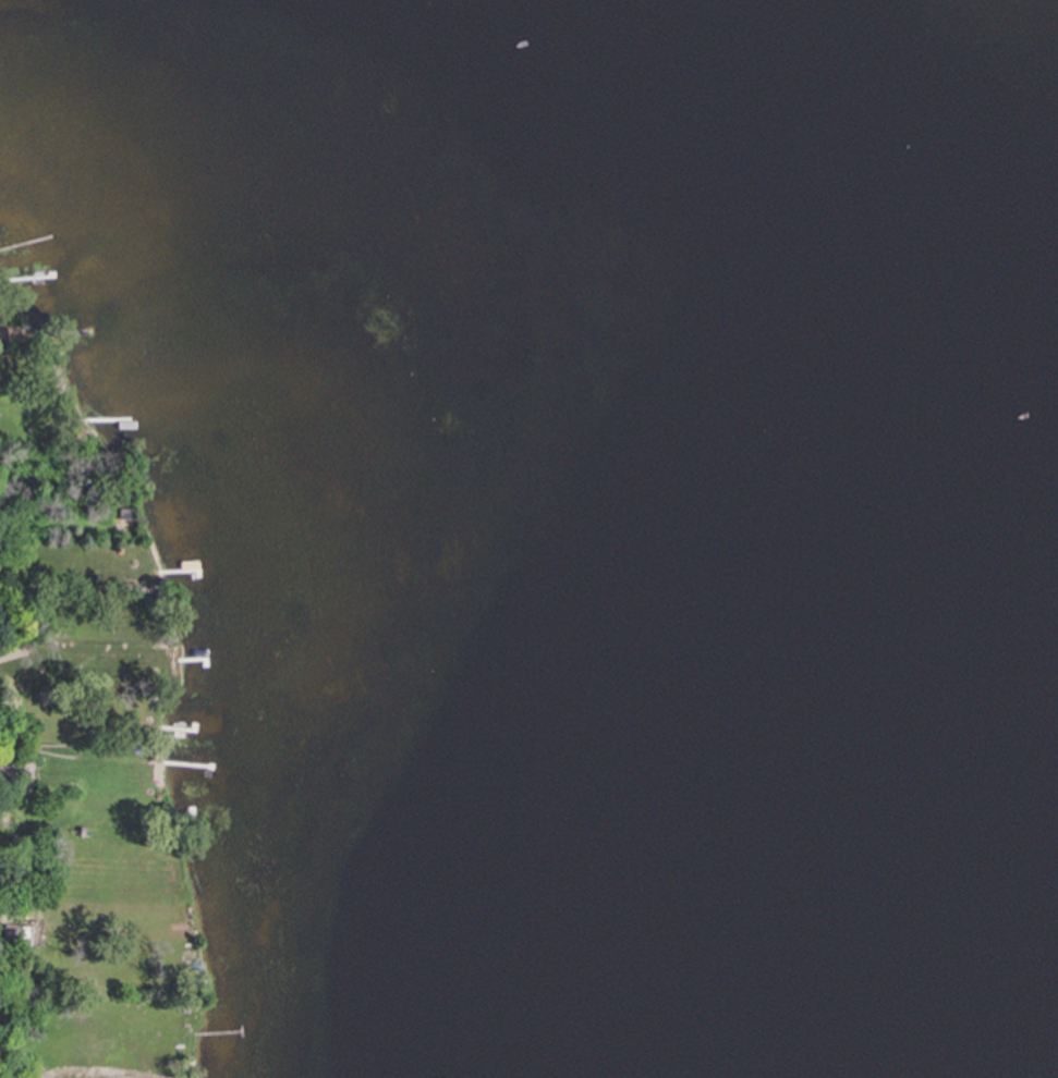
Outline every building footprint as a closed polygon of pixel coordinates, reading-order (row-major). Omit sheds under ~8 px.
[(32,928),(4,929),(5,946),(32,946),(32,928)]
